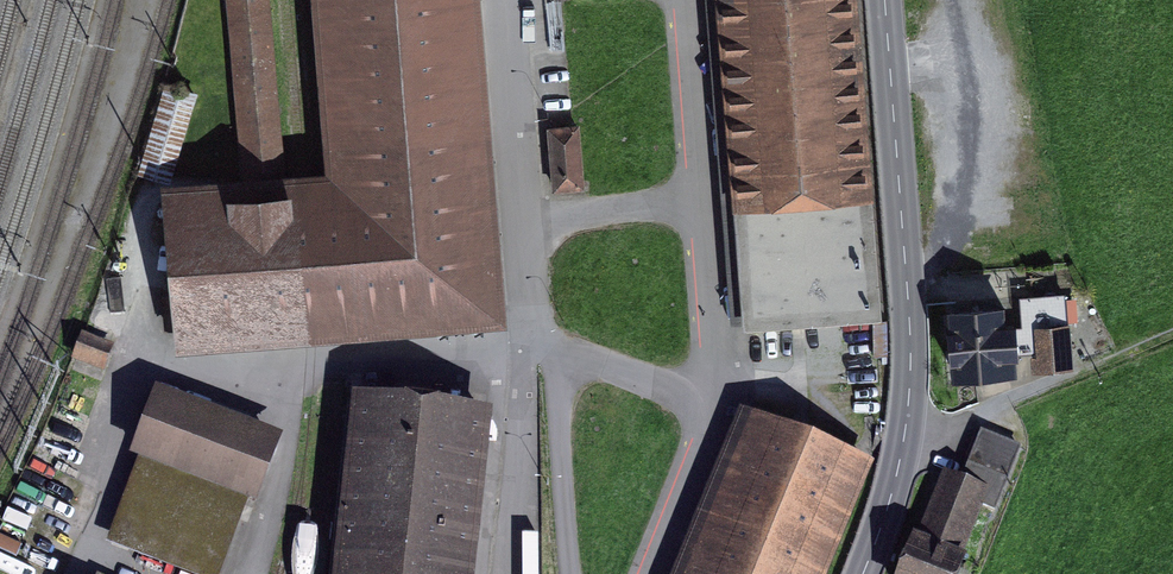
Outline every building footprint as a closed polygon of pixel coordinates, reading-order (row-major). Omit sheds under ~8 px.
[(506,321),(480,0),(321,0),(336,163),(282,168),(239,171),(173,178),(160,180),(176,346),(506,321)] [(239,171),(282,168),(270,0),(226,0),(239,171)] [(882,312),(856,0),(718,0),(745,325),(882,312)] [(166,83),(144,171),(173,178),(197,92),(166,83)] [(586,186),(580,122),(572,123),(548,125),(553,189),(586,186)] [(1067,294),(1031,297),(1033,324),(1029,324),(1032,370),(1074,367),(1071,321),(1084,320),(1083,295),(1067,296),(1067,294)] [(947,304),(952,375),(1019,370),(1015,316),(1006,317),(1005,300),(947,304)] [(78,333),(106,346),(115,327),(86,314),(78,333)] [(105,542),(192,573),(221,573),(249,499),(257,501),(283,432),(155,383),(129,454),(137,457),(105,542)] [(332,573),(474,573),(493,406),(353,389),(332,573)] [(672,573),(831,573),(876,465),(741,405),(672,573)] [(967,552),(965,551),(982,505),(995,510),(1021,444),(981,428),(963,474),(944,467),(919,532),(913,530),(896,573),(959,573),(967,552)]
